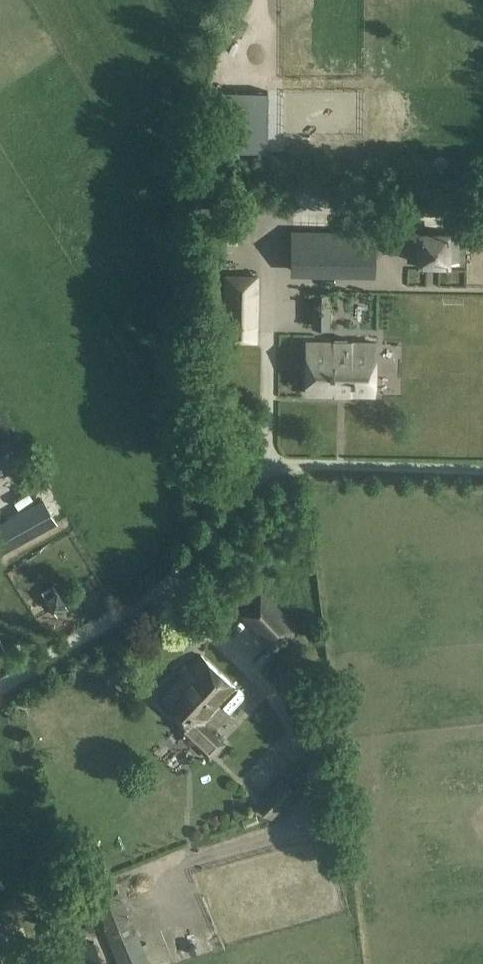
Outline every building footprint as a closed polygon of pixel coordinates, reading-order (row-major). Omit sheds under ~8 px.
[(268,92),(220,91),(218,149),(267,149),(268,92)] [(375,233),(292,231),(291,269),(374,270),(375,233)] [(459,234),(409,234),(408,260),(458,261),(459,234)] [(387,289),(388,273),(299,271),(299,286),(387,289)] [(257,276),(227,276),(225,340),(255,340),(257,276)] [(313,306),(313,326),(329,326),(329,306),(328,306),(328,294),(315,294),(315,306),(313,306)] [(308,394),(375,395),(376,343),(309,342),(308,394)] [(56,591),(53,585),(42,592),(54,609),(64,603),(57,591),(56,591)] [(261,589),(237,612),(279,652),(301,629),(261,589)] [(159,701),(180,720),(174,726),(210,760),(226,743),(205,722),(236,689),(201,656),(159,701)] [(92,901),(118,963),(151,963),(120,889),(92,901)] [(33,963),(102,963),(92,936),(30,957),(33,963)]
